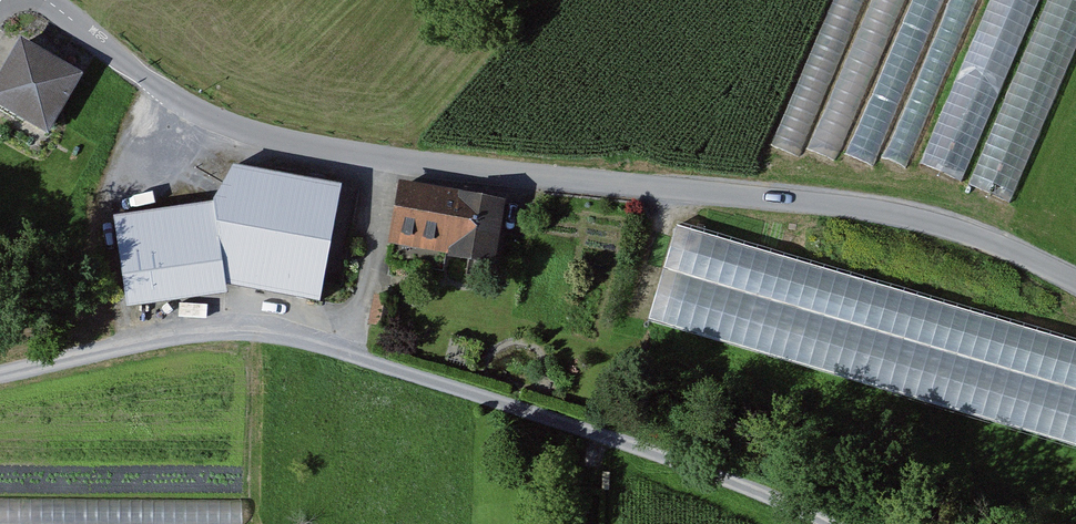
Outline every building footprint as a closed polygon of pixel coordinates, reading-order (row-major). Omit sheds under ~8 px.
[(769,147),(920,164),(1012,203),(1075,54),(1075,0),(832,0),(769,147)] [(0,77),(0,111),(50,141),(89,77),(24,38),(0,77)] [(221,206),(122,220),(135,311),(236,297),(235,288),(331,304),(351,188),(245,170),(221,206)] [(466,200),(402,188),(392,240),(503,262),(515,202),(467,192),(466,200)] [(671,231),(645,318),(1075,443),(1075,348),(671,231)]
